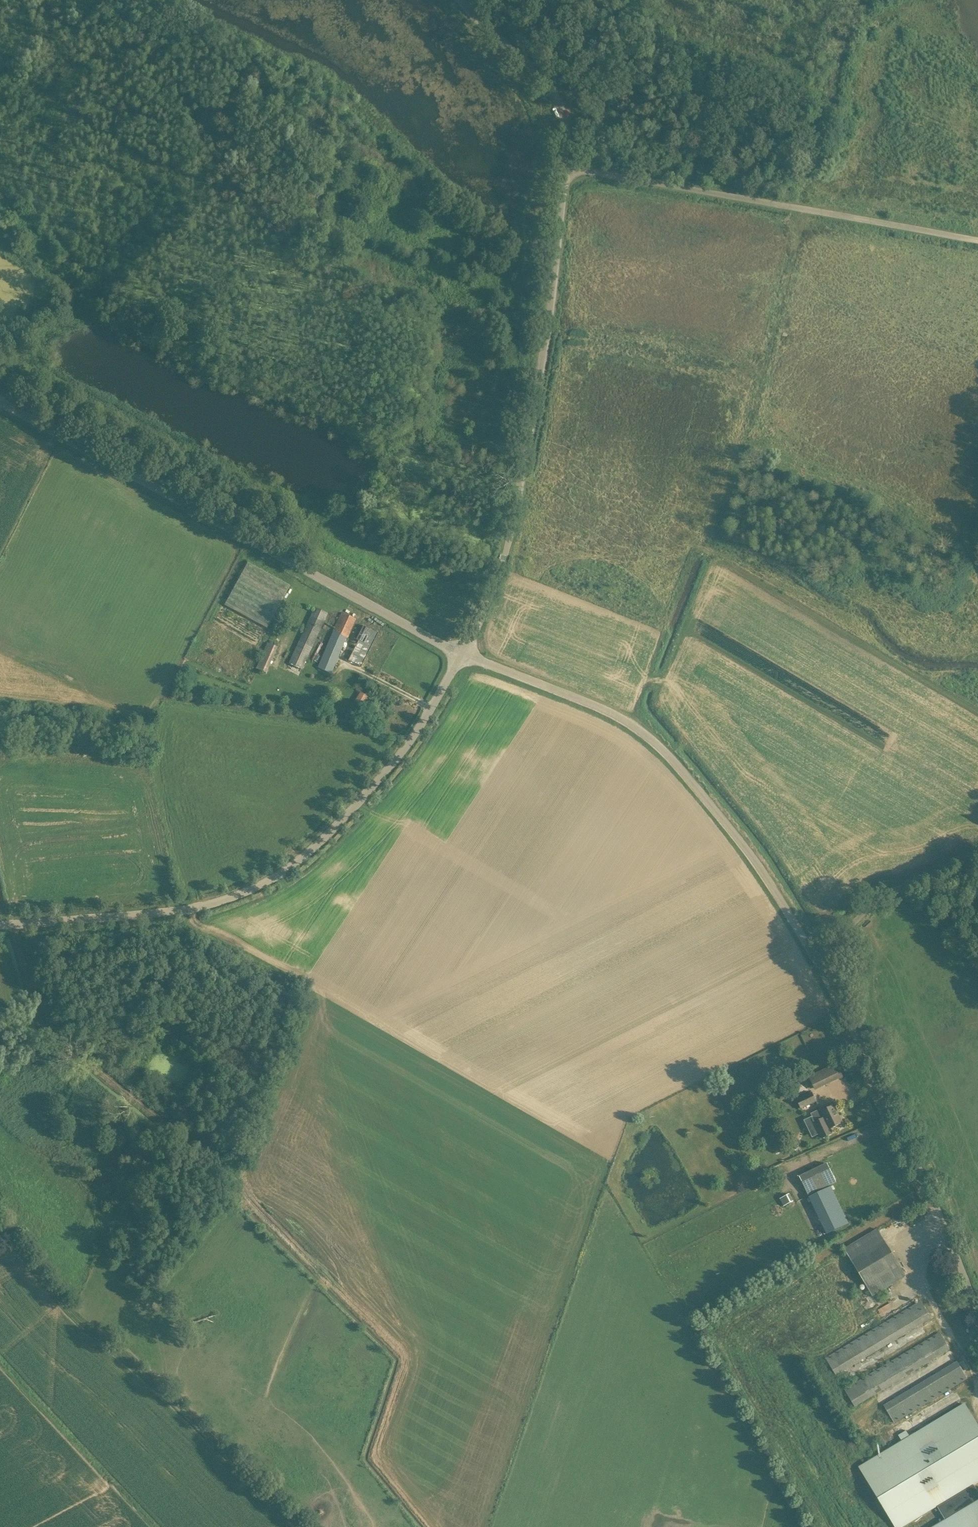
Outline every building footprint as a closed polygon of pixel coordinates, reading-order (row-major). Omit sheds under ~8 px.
[(269,626),(290,584),(246,562),(225,605),(269,626)] [(289,662),(301,668),(328,613),(315,607),(289,662)] [(347,639),(346,639),(345,638),(355,619),(342,612),(332,631),(316,667),(332,674),(347,639)] [(378,633),(363,625),(353,646),(352,647),(354,648),(348,661),(350,662),(361,667),(378,634),(378,633)] [(267,642),(256,667),(267,672),(278,647),(267,642)] [(364,709),(371,698),(360,692),(354,702),(364,709)] [(814,1088),(833,1079),(842,1075),(836,1064),(809,1077),(814,1088)] [(797,1100),(801,1109),(817,1101),(812,1092),(797,1100)] [(842,1123),(834,1106),(821,1112),(819,1109),(811,1114),(814,1122),(822,1139),(832,1134),(830,1129),(842,1123)] [(799,1176),(808,1195),(836,1182),(827,1163),(799,1176)] [(809,1197),(826,1235),(848,1224),(831,1187),(809,1197)] [(878,1229),(844,1249),(873,1296),(906,1276),(878,1229)] [(836,1374),(931,1317),(925,1308),(926,1308),(925,1307),(921,1301),(826,1359),(836,1374)] [(854,1406),(950,1349),(946,1343),(947,1343),(946,1341),(945,1342),(940,1333),(845,1390),(854,1406)] [(894,1422),(967,1378),(964,1373),(965,1373),(964,1371),(963,1371),(958,1362),(885,1406),(894,1422)] [(974,1484),(977,1482),(977,1428),(963,1404),(909,1436),(906,1430),(898,1435),(901,1440),(858,1467),(894,1526),(903,1526),(938,1506),(946,1519),(933,1526),(977,1526),(977,1492),(974,1484)] [(893,1429),(889,1431),(893,1442),(898,1440),(893,1429)]
